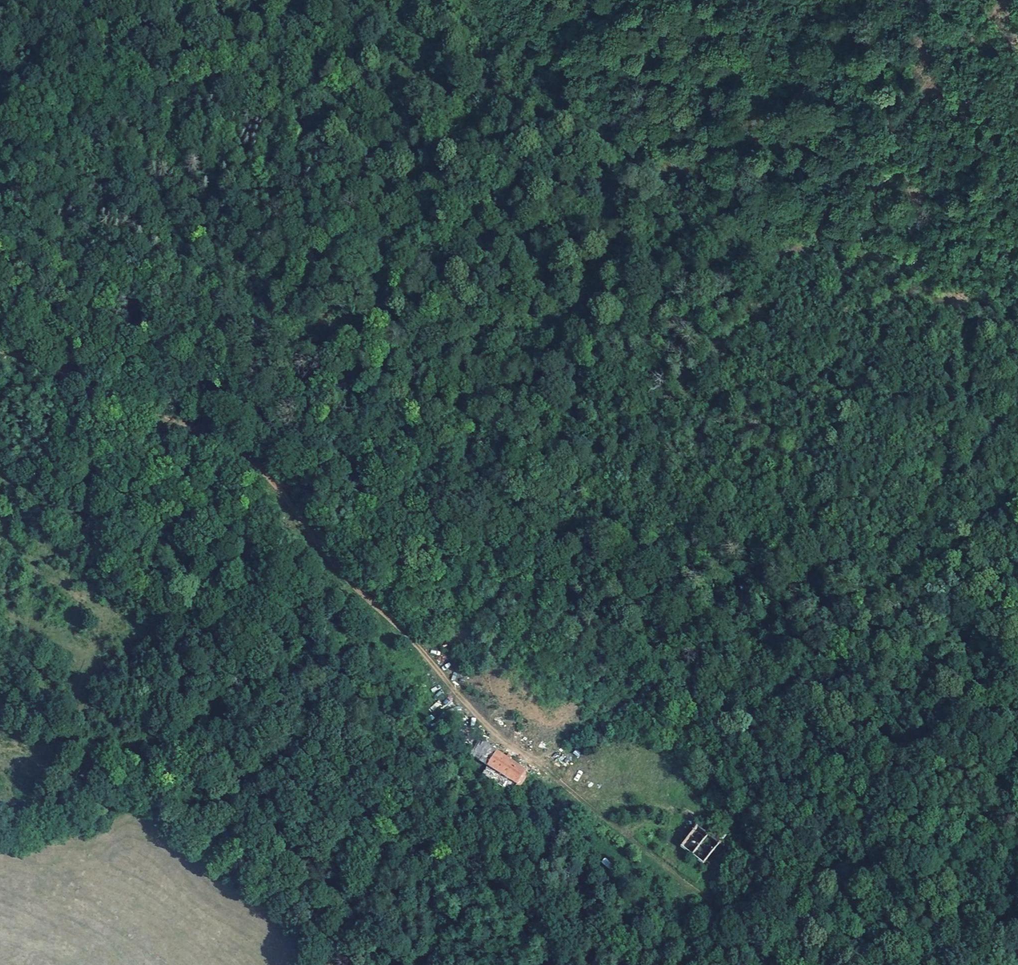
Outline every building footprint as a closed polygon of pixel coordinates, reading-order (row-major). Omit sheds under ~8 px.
[(441,690),(436,694),(445,705),(450,701),(441,690)] [(516,767),(524,777),(530,768),(515,754),(510,762),(516,767)] [(516,767),(510,762),(502,772),(518,785),(524,777),(516,767)] [(605,857),(601,861),(608,869),(613,865),(605,857)]
